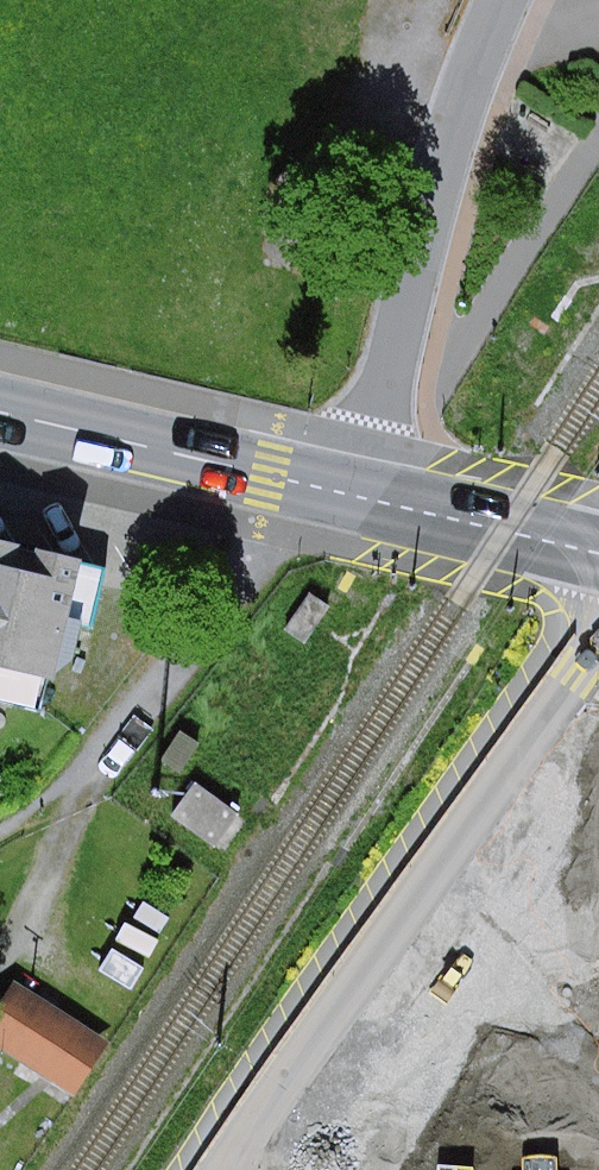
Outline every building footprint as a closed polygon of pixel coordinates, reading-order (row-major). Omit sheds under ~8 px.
[(41,704),(75,557),(0,540),(0,694),(41,704)] [(310,594),(284,631),(306,646),(331,608),(310,594)] [(197,781),(173,813),(225,853),(249,820),(197,781)] [(76,1097),(111,1041),(15,980),(0,1003),(0,1049),(76,1097)]
